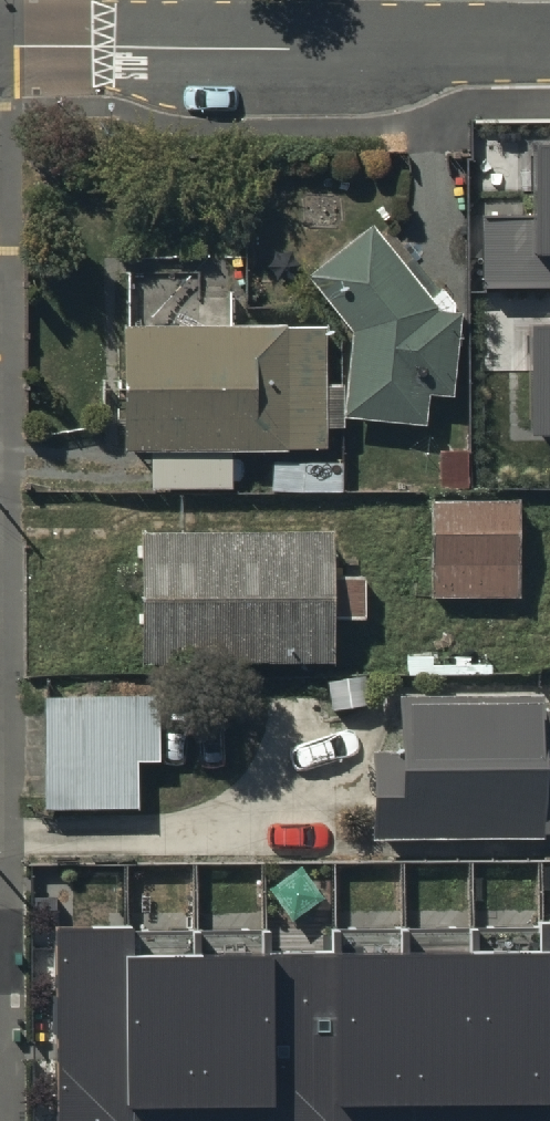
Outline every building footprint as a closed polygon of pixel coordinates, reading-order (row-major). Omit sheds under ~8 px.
[(535,145),(535,217),(485,217),(486,290),(549,290),(549,145),(535,145)] [(354,336),(345,422),(423,430),(426,399),(445,401),(453,321),(435,319),(374,241),(315,286),(354,336)] [(531,326),(533,435),(549,435),(549,325),(531,326)] [(126,333),(125,455),(323,457),(324,335),(126,333)] [(511,512),(430,511),(429,601),(510,601),(511,512)] [(139,538),(137,667),(336,670),(339,541),(139,538)] [(47,703),(43,811),(133,814),(134,769),(157,770),(159,707),(47,703)] [(362,848),(549,848),(549,726),(535,726),(535,704),(391,704),(391,752),(362,752),(362,848)] [(57,928),(59,1120),(549,1120),(549,925),(540,925),(541,950),(136,954),(136,927),(57,928)]
